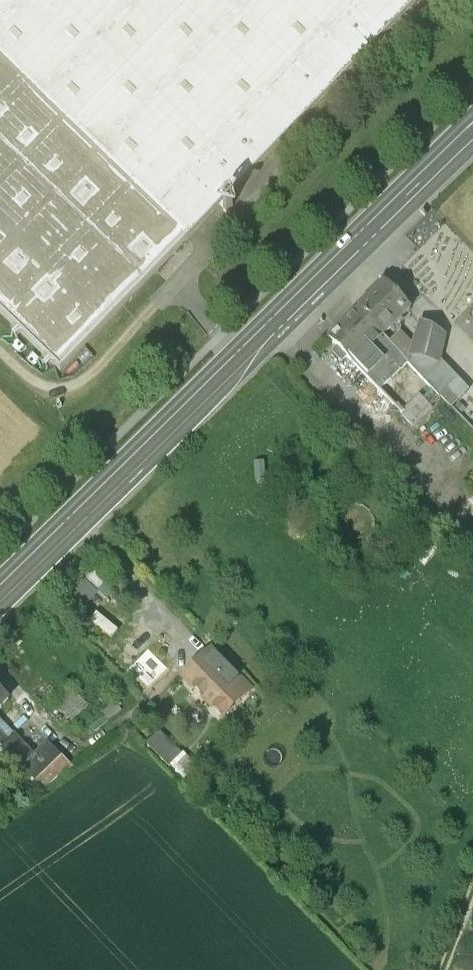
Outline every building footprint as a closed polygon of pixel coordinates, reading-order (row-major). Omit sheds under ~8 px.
[(60,371),(419,0),(0,0),(0,312),(60,371)] [(384,284),(358,310),(383,336),(392,327),(397,332),(405,324),(400,319),(410,310),(384,284)] [(383,336),(358,310),(328,338),(337,349),(334,352),(343,361),(346,358),(359,371),(371,360),(364,353),(383,336)] [(443,338),(421,326),(411,357),(427,361),(422,378),(430,386),(435,363),(437,364),(443,338)] [(430,386),(401,414),(413,427),(432,409),(429,407),(440,397),(430,386)] [(231,672),(211,652),(202,660),(222,680),(231,672)] [(222,680),(202,660),(183,678),(213,709),(231,692),(239,700),(249,690),(231,672),(222,680)] [(1,709),(0,708),(9,700),(3,693),(5,691),(1,687),(0,688),(0,710),(1,709)] [(86,708),(69,690),(55,704),(72,721),(86,708)] [(7,742),(0,749),(0,752),(2,754),(39,793),(73,769),(49,744),(35,758),(0,722),(0,735),(7,742)] [(181,755),(160,733),(153,740),(159,746),(154,751),(169,767),(181,755)]
